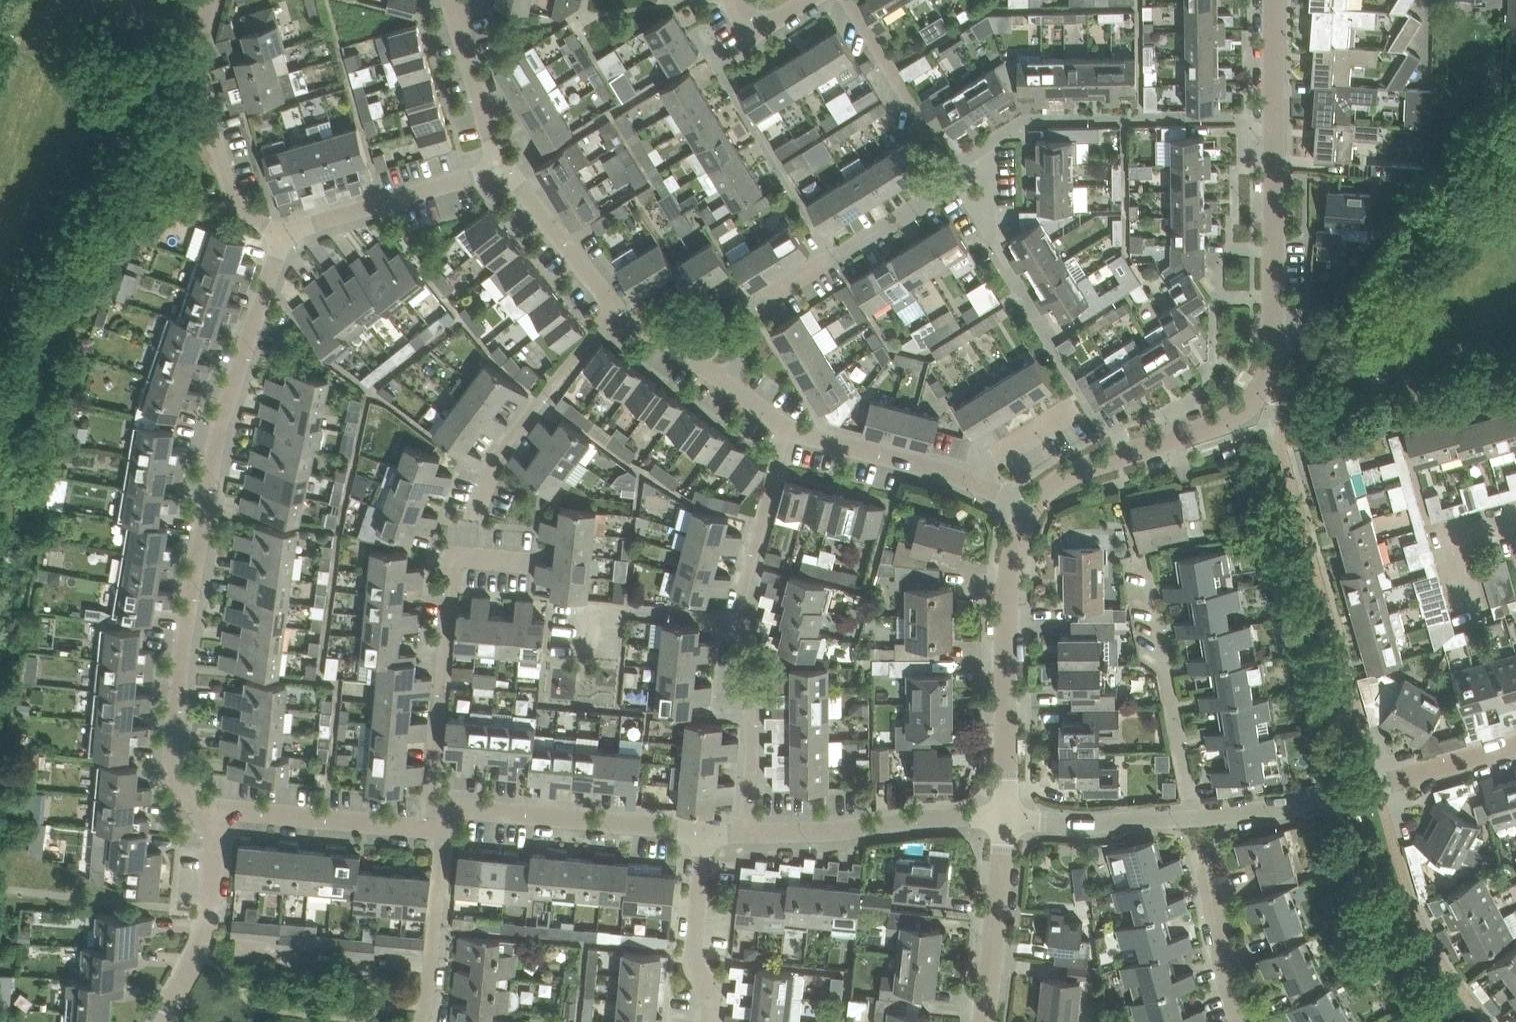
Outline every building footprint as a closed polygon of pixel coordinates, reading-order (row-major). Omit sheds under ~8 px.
[(419,0),(389,0),(387,7),(415,14),(419,0)] [(532,0),(497,0),(496,3),(529,10),(532,0)] [(561,7),(570,9),(572,0),(563,0),(561,7)] [(903,1),(902,0),(872,0),(873,1),(862,7),(879,34),(890,27),(881,14),(903,1)] [(1406,12),(1413,0),(1397,0),(1390,11),(1406,12)] [(1152,16),(1152,3),(1143,3),(1143,16),(1152,16)] [(1219,13),(1219,3),(1187,4),(1187,30),(1225,29),(1225,23),(1232,23),(1232,12),(1219,13)] [(961,19),(973,12),(969,5),(957,12),(961,19)] [(1376,8),(1362,8),(1349,7),(1314,5),(1314,6),(1311,43),(1315,44),(1315,43),(1348,46),(1348,45),(1350,24),(1375,25),(1376,8)] [(248,31),(244,32),(251,55),(251,56),(272,50),(284,47),(285,46),(278,22),(273,7),(243,15),(248,31)] [(1123,10),(1112,11),(1112,19),(1124,19),(1123,10)] [(644,30),(657,50),(687,32),(674,11),(644,30)] [(1065,20),(1064,11),(1042,12),(1042,20),(1065,20)] [(1086,11),(1064,11),(1065,20),(1086,20),(1086,11)] [(1099,11),(1099,20),(1112,19),(1112,11),(1099,11)] [(1029,12),(1029,20),(1042,20),(1042,12),(1029,12)] [(1388,49),(1404,50),(1423,19),(1411,12),(1388,49)] [(990,16),(973,27),(980,39),(995,31),(1013,31),(1013,16),(990,16)] [(397,57),(425,49),(418,23),(390,31),(376,35),(384,61),(397,57)] [(928,39),(939,33),(935,26),(924,32),(928,39)] [(838,28),(817,41),(835,70),(855,57),(838,28)] [(1225,36),(1225,29),(1187,30),(1188,56),(1219,55),(1219,46),(1232,46),(1232,36),(1225,36)] [(566,35),(573,48),(582,43),(574,30),(566,35)] [(1143,39),(1154,39),(1154,30),(1143,30),(1143,39)] [(699,52),(687,32),(657,50),(669,70),(699,52)] [(960,33),(950,39),(956,50),(967,43),(960,33)] [(231,36),(218,40),(221,50),(233,46),(231,36)] [(940,46),(947,56),(956,50),(950,39),(940,46)] [(817,41),(798,52),(816,81),(835,70),(817,41)] [(573,48),(585,67),(593,63),(589,56),(582,43),(573,48)] [(1351,62),(1376,63),(1377,46),(1348,45),(1348,46),(1315,43),(1315,44),(1312,81),(1316,82),(1316,81),(1349,84),(1349,83),(1351,62)] [(1153,44),(1144,44),(1144,57),(1153,57),(1153,44)] [(291,70),(290,69),(284,47),(272,50),(251,56),(251,55),(237,59),(244,83),(279,73),(291,70)] [(397,57),(404,81),(432,73),(425,49),(397,57)] [(496,68),(508,88),(537,71),(525,50),(513,57),(496,68)] [(1387,87),(1403,88),(1421,57),(1410,50),(1387,87)] [(346,56),(350,70),(359,68),(364,66),(360,52),(346,56)] [(778,65),(796,93),(816,81),(798,52),(778,65)] [(926,53),(900,69),(907,81),(933,65),(926,53)] [(1219,55),(1188,56),(1188,82),(1226,82),(1226,75),(1233,75),(1233,65),(1220,65),(1219,55)] [(1074,103),(1074,93),(1090,93),(1089,57),(1065,58),(1066,93),(1066,103),(1074,103)] [(1105,93),(1105,103),(1113,103),(1112,57),(1089,57),(1090,93),(1105,93)] [(1136,57),(1112,57),(1113,103),(1121,103),(1121,93),(1137,92),(1136,57)] [(1154,68),(1153,57),(1144,57),(1144,69),(1154,68)] [(866,72),(874,67),(869,58),(860,63),(866,72)] [(1035,94),(1035,104),(1043,104),(1042,58),(1019,59),(1019,94),(1035,94)] [(1051,104),(1051,94),(1066,93),(1065,58),(1042,58),(1043,104),(1051,104)] [(602,67),(610,79),(618,74),(610,61),(602,67)] [(585,67),(597,87),(604,82),(597,70),(593,63),(585,67)] [(224,64),(211,68),(214,78),(227,74),(224,64)] [(758,77),(776,106),(796,93),(778,65),(758,77)] [(1015,97),(996,66),(975,79),(1000,118),(1006,113),(1001,105),(1015,97)] [(354,85),(363,82),(359,68),(350,70),(354,85)] [(285,95),(297,92),(291,70),(279,73),(244,83),(251,106),(285,96),(285,95)] [(661,89),(673,108),(702,90),(690,70),(661,89)] [(549,90),(537,71),(508,88),(520,108),(549,90)] [(439,98),(432,73),(404,81),(412,106),(439,98)] [(618,74),(610,79),(623,99),(637,90),(631,82),(625,85),(618,74)] [(756,118),(776,106),(758,77),(738,89),(756,118)] [(988,113),(993,122),(1000,118),(975,79),(955,91),(974,122),(975,121),(988,113)] [(1351,121),(1352,100),(1377,101),(1378,85),(1349,83),(1349,84),(1316,81),(1316,82),(1313,119),(1317,120),(1317,119),(1355,122),(1355,121),(1351,121)] [(612,94),(604,82),(597,87),(605,99),(612,94)] [(1226,88),(1226,82),(1188,82),(1188,109),(1220,108),(1220,99),(1233,98),(1233,88),(1226,88)] [(1145,83),(1145,96),(1145,109),(1158,109),(1157,83),(1145,83)] [(231,87),(218,90),(221,101),(234,97),(231,87)] [(854,100),(859,109),(879,96),(874,88),(854,100)] [(1431,127),(1432,89),(1406,88),(1404,126),(1431,127)] [(549,90),(520,108),(532,127),(561,109),(549,90)] [(715,110),(702,90),(673,108),(685,128),(715,110)] [(975,121),(974,122),(955,91),(936,103),(931,95),(920,102),(938,130),(948,124),(954,134),(968,125),(973,134),(980,130),(975,121)] [(419,131),(447,123),(439,98),(412,106),(419,131)] [(862,113),(867,121),(885,110),(880,102),(862,113)] [(364,120),(374,117),(369,103),(360,105),(364,120)] [(846,106),(835,113),(839,120),(850,113),(846,106)] [(561,109),(532,127),(545,147),(562,137),(574,130),(561,109)] [(697,148),(727,130),(715,110),(685,128),(697,148)] [(623,129),(628,137),(636,132),(632,124),(623,111),(615,116),(623,129)] [(821,121),(825,128),(839,120),(835,113),(821,121)] [(853,118),(842,125),(847,133),(858,127),(867,121),(862,113),(853,118)] [(369,135),(378,132),(374,117),(364,120),(369,135)] [(1314,157),(1352,160),(1354,138),(1378,139),(1379,123),(1355,121),(1355,122),(1317,119),(1317,120),(1314,157)] [(615,145),(623,140),(619,133),(611,120),(602,125),(611,139),(615,145)] [(319,121),(307,124),(311,140),(321,174),(345,167),(341,155),(336,133),(323,136),(319,121)] [(454,148),(447,123),(419,131),(426,156),(454,148)] [(796,137),(800,144),(820,132),(816,124),(796,137)] [(829,134),(834,142),(847,133),(842,125),(829,134)] [(1173,137),(1174,162),(1211,162),(1211,156),(1218,156),(1218,146),(1204,146),(1204,136),(1187,136),(1187,125),(1163,125),(1163,137),(1173,137)] [(336,133),(341,155),(345,167),(368,160),(358,126),(336,133)] [(1028,155),(1028,161),(1073,161),(1073,138),(1083,138),(1083,126),(1049,127),(1049,138),(1037,139),(1038,155),(1028,155)] [(727,130),(697,148),(709,167),(739,149),(727,130)] [(628,137),(640,157),(655,147),(648,135),(640,139),(636,132),(628,137)] [(275,188),(299,181),(289,146),(288,147),(285,137),(262,144),(275,188)] [(787,153),(800,144),(796,137),(782,145),(787,153)] [(804,149),(809,157),(828,146),(823,138),(804,149)] [(321,174),(311,140),(289,146),(299,181),(321,174)] [(907,141),(887,153),(905,182),(924,169),(907,141)] [(647,169),(652,176),(660,171),(655,164),(665,159),(657,146),(655,147),(640,157),(647,169)] [(627,147),(619,152),(627,165),(635,160),(627,147)] [(536,166),(549,186),(577,169),(565,148),(536,166)] [(709,167),(721,186),(751,168),(739,149),(709,167)] [(795,166),(809,157),(804,149),(790,158),(795,166)] [(374,155),(379,170),(388,167),(384,152),(374,155)] [(887,153),(867,165),(885,194),(905,182),(887,153)] [(642,172),(635,160),(627,165),(635,177),(642,172)] [(1120,160),(1112,160),(1113,184),(1121,183),(1120,160)] [(1038,170),(1038,184),(1073,184),(1073,161),(1028,161),(1028,170),(1038,170)] [(1174,162),(1174,189),(1205,189),(1205,179),(1218,179),(1218,169),(1211,169),(1211,162),(1174,162)] [(1130,176),(1138,176),(1138,163),(1129,163),(1130,176)] [(1393,164),(1391,177),(1429,180),(1429,166),(1393,164)] [(885,194),(867,165),(847,177),(865,206),(885,194)] [(763,189),(751,168),(721,186),(734,207),(763,189)] [(589,188),(577,169),(549,186),(560,206),(589,188)] [(652,176),(656,182),(664,195),(672,190),(664,177),(660,171),(652,176)] [(847,177),(827,190),(845,218),(865,206),(847,177)] [(348,181),(352,194),(363,191),(359,178),(348,181)] [(1121,197),(1121,183),(1113,184),(1113,197),(1121,197)] [(1038,209),(1064,209),(1074,209),(1073,184),(1038,184),(1038,185),(1028,185),(1028,194),(1038,193),(1038,209)] [(325,188),(329,200),(339,197),(336,185),(325,188)] [(639,210),(647,204),(644,200),(655,193),(650,185),(630,197),(639,210)] [(602,208),(589,188),(560,206),(573,226),(590,216),(602,208)] [(1174,189),(1174,215),(1212,215),(1212,208),(1219,208),(1218,198),(1205,198),(1205,189),(1174,189)] [(680,202),(672,190),(664,195),(671,207),(666,211),(671,218),(683,211),(683,210),(678,203),(680,202)] [(825,231),(845,218),(827,190),(808,202),(825,231)] [(302,194),(306,207),(316,204),(313,191),(302,194)] [(1340,231),(1340,223),(1369,225),(1371,193),(1339,191),(1339,193),(1329,192),(1327,222),(1328,222),(1327,230),(1319,229),(1318,242),(1340,244),(1341,231),(1340,231)] [(764,195),(751,203),(757,211),(769,203),(764,195)] [(289,198),(279,201),(282,214),(293,211),(289,198)] [(623,202),(611,209),(616,218),(628,210),(623,202)] [(1138,215),(1138,202),(1129,202),(1130,216),(1138,215)] [(739,211),(744,219),(757,211),(751,203),(739,211)] [(206,208),(196,204),(192,214),(202,218),(206,208)] [(708,205),(701,210),(708,222),(716,218),(708,205)] [(466,226),(482,247),(505,229),(489,208),(466,226)] [(611,220),(615,218),(616,218),(611,209),(598,217),(591,221),(599,235),(614,225),(611,220)] [(1010,258),(1014,264),(1052,240),(1040,220),(1044,218),(1064,217),(1064,209),(1038,209),(1020,210),(1021,224),(1024,230),(1010,239),(1019,252),(1010,258)] [(676,226),(688,218),(683,211),(671,218),(676,226)] [(1196,256),(1199,260),(1206,260),(1206,232),(1219,232),(1219,221),(1212,221),(1212,215),(1174,215),(1175,242),(1182,243),(1182,256),(1196,256)] [(1122,216),(1113,216),(1113,230),(1114,230),(1122,230),(1122,216)] [(712,228),(717,236),(730,227),(725,219),(712,228)] [(951,219),(931,232),(948,261),(969,248),(951,219)] [(792,223),(772,236),(790,264),(810,252),(792,223)] [(209,227),(199,256),(252,273),(256,262),(241,257),(247,240),(209,227)] [(482,247),(498,267),(521,249),(505,229),(482,247)] [(1122,230),(1114,230),(1113,230),(1114,242),(1123,241),(1122,230)] [(912,244),(929,273),(948,261),(931,232),(912,244)] [(752,248),(770,276),(790,264),(772,236),(752,248)] [(731,269),(713,240),(692,253),(710,282),(731,269)] [(1065,260),(1052,240),(1014,264),(1018,271),(1027,266),(1035,279),(1065,260)] [(659,241),(639,253),(656,282),(675,270),(672,265),(674,265),(659,241)] [(1161,270),(1180,300),(1181,300),(1194,321),(1201,317),(1195,309),(1209,300),(1195,279),(1206,272),(1206,260),(1199,260),(1196,256),(1182,256),(1182,243),(1175,242),(1171,243),(1172,262),(1172,263),(1161,270)] [(910,285),(929,273),(912,244),(892,256),(910,285)] [(750,289),(770,276),(752,248),(732,260),(750,289)] [(386,270),(387,269),(407,295),(426,280),(402,249),(382,265),(386,270)] [(490,274),(506,294),(514,287),(537,269),(521,249),(498,267),(490,274)] [(636,295),(656,282),(639,253),(618,266),(636,295)] [(692,253),(674,265),(672,265),(675,270),(690,294),(710,282),(692,253)] [(199,256),(189,287),(227,300),(232,283),(247,288),(252,273),(199,256)] [(897,308),(917,296),(910,285),(892,256),(872,268),(890,297),(897,308)] [(1077,280),(1065,260),(1035,279),(1043,292),(1035,297),(1039,304),(1077,280)] [(436,264),(428,270),(438,282),(445,276),(436,264)] [(870,309),(890,297),(872,268),(852,280),(870,309)] [(377,277),(373,272),(363,280),(381,302),(380,303),(387,311),(407,295),(387,269),(386,270),(377,277)] [(514,287),(530,308),(553,290),(537,269),(514,287)] [(1141,282),(1136,273),(1090,301),(1077,280),(1039,304),(1043,311),(1051,305),(1060,319),(1077,308),(1084,318),(1104,306),(1130,289),(1141,282)] [(447,294),(455,288),(445,276),(438,282),(447,294)] [(352,284),(348,279),(338,287),(362,317),(380,303),(381,302),(363,280),(360,277),(352,284)] [(1130,289),(1131,289),(1135,296),(1146,289),(1141,282),(1130,289)] [(844,297),(851,309),(859,304),(847,284),(836,290),(841,299),(844,297)] [(189,287),(178,318),(217,330),(222,313),(237,318),(242,305),(227,300),(189,287)] [(338,287),(319,302),(325,310),(326,309),(344,332),(362,317),(338,287)] [(1139,303),(1150,296),(1146,289),(1135,296),(1139,303)] [(569,310),(553,290),(530,308),(546,328),(569,310)] [(988,297),(975,304),(980,313),(993,305),(988,297)] [(1130,306),(1126,300),(1106,312),(1110,319),(1130,306)] [(1172,329),(1185,351),(1192,347),(1186,339),(1200,330),(1194,321),(1181,300),(1180,300),(1161,312),(1166,320),(1172,330),(1172,329)] [(867,317),(859,304),(851,309),(859,322),(867,317)] [(963,312),(968,320),(980,313),(975,304),(963,312)] [(460,311),(470,323),(477,317),(468,305),(460,311)] [(100,307),(95,321),(103,324),(108,310),(100,307)] [(350,340),(344,332),(326,309),(325,310),(307,324),(305,322),(304,323),(330,356),(350,340)] [(585,331),(569,310),(546,328),(562,349),(585,331)] [(997,311),(985,318),(989,326),(1002,318),(997,311)] [(772,330),(784,350),(813,332),(800,312),(772,330)] [(1086,325),(1090,332),(1110,319),(1106,312),(1086,325)] [(168,314),(158,344),(197,357),(203,340),(218,345),(222,332),(217,330),(178,318),(168,314)] [(436,333),(446,325),(440,316),(430,324),(436,333)] [(479,335),(486,328),(477,317),(470,323),(479,335)] [(972,326),(976,334),(989,326),(985,318),(972,326)] [(942,337),(936,328),(937,328),(932,319),(912,332),(914,335),(922,349),(942,337)] [(1166,320),(1145,332),(1151,342),(1152,342),(1176,381),(1182,377),(1177,369),(1191,360),(1185,351),(1172,329),(1172,330),(1166,320)] [(949,321),(937,328),(936,328),(942,337),(954,329),(949,321)] [(875,331),(868,336),(876,348),(883,343),(875,331)] [(411,339),(416,346),(426,339),(421,332),(411,339)] [(796,370),(825,352),(813,332),(784,350),(796,370)] [(914,335),(899,345),(918,351),(922,349),(914,335)] [(962,343),(958,335),(945,343),(950,350),(962,343)] [(1061,341),(1056,344),(1063,355),(1076,346),(1069,336),(1061,341)] [(1140,349),(1133,338),(1125,343),(1151,385),(1164,377),(1169,385),(1176,381),(1152,342),(1151,342),(1140,349)] [(585,366),(605,381),(623,358),(602,342),(585,366)] [(1124,342),(1104,355),(1112,366),(1136,406),(1143,402),(1137,393),(1151,385),(1125,343),(1125,344),(1124,342)] [(932,361),(937,358),(950,350),(945,343),(933,350),(932,350),(927,352),(932,361)] [(158,344),(148,374),(187,388),(193,371),(208,376),(212,362),(197,357),(158,344)] [(492,351),(502,364),(504,363),(503,362),(509,357),(499,345),(492,351)] [(392,354),(397,361),(407,353),(402,346),(392,354)] [(808,389),(837,371),(825,352),(796,370),(808,389)] [(896,352),(894,361),(905,364),(908,355),(896,352)] [(924,358),(908,355),(905,364),(922,367),(924,358)] [(1358,362),(1350,355),(1343,364),(1342,363),(1335,370),(1343,377),(1350,369),(1351,370),(1358,362)] [(504,363),(513,375),(514,374),(521,369),(511,356),(510,358),(509,357),(503,362),(504,363)] [(1036,357),(1016,369),(1034,398),(1054,386),(1036,357)] [(644,373),(623,358),(605,381),(626,396),(626,397),(644,373)] [(382,361),(373,368),(379,376),(388,368),(382,361)] [(515,383),(486,362),(473,380),(502,401),(515,383)] [(527,364),(521,369),(514,374),(534,387),(543,375),(527,364)] [(837,371),(808,389),(821,409),(823,408),(824,407),(833,423),(840,424),(853,406),(862,394),(846,366),(837,371)] [(1112,366),(1092,378),(1088,371),(1077,377),(1096,409),(1106,403),(1111,410),(1124,401),(1130,410),(1136,406),(1112,366)] [(373,368),(361,379),(368,384),(379,376),(373,368)] [(291,395),(291,394),(324,401),(329,377),(290,369),(290,370),(296,371),(294,383),(288,381),(285,394),(291,395)] [(1034,398),(1016,369),(996,381),(1014,410),(1034,398)] [(619,405),(630,413),(636,404),(647,412),(664,389),(644,373),(626,397),(626,396),(619,405)] [(202,393),(187,388),(148,374),(137,405),(177,418),(183,401),(198,406),(202,393)] [(938,378),(931,382),(938,395),(945,391),(938,378)] [(473,380),(460,397),(503,429),(508,422),(500,416),(494,411),(502,401),(473,380)] [(1014,410),(996,381),(976,394),(994,422),(1014,410)] [(516,396),(523,402),(529,394),(518,386),(515,391),(516,396)] [(685,404),(664,389),(647,412),(668,428),(685,404)] [(283,405),(280,418),(281,418),(281,417),(319,425),(324,401),(291,394),(291,395),(289,406),(283,405)] [(974,435),(994,422),(976,394),(956,406),(974,435)] [(348,407),(359,409),(361,409),(363,399),(351,397),(348,407)] [(460,397),(447,414),(476,436),(483,426),(498,436),(503,429),(460,397)] [(863,431),(886,437),(895,404),(872,398),(863,431)] [(564,412),(576,421),(582,413),(570,404),(564,412)] [(685,404),(668,428),(688,443),(706,420),(685,404)] [(886,437),(909,443),(917,410),(895,404),(886,437)] [(348,407),(347,413),(348,418),(345,430),(355,432),(358,421),(357,420),(359,409),(348,407)] [(1515,457),(1515,458),(1515,407),(1502,411),(1513,445),(1515,457)] [(940,416),(917,410),(909,443),(931,449),(940,416)] [(1489,452),(1493,464),(1515,457),(1513,445),(1502,411),(1479,417),(1489,452)] [(587,429),(593,421),(582,413),(576,421),(587,429)] [(462,454),(476,436),(447,414),(434,432),(462,454)] [(1430,421),(1441,457),(1444,467),(1466,461),(1465,459),(1455,424),(1457,424),(1454,415),(1430,421)] [(276,441),(314,449),(314,446),(319,447),(322,445),(325,431),(323,429),(318,428),(319,425),(281,417),(281,418),(279,429),(278,429),(275,441),(276,441)] [(1479,417),(1457,424),(1455,424),(1465,459),(1489,452),(1479,417)] [(562,419),(554,430),(540,419),(535,426),(578,458),(586,447),(591,451),(596,444),(591,441),(562,419)] [(706,420),(688,443),(709,458),(727,435),(706,420)] [(1417,464),(1441,457),(1430,421),(1407,428),(1417,464)] [(135,424),(129,455),(185,465),(187,451),(172,449),(175,430),(135,424)] [(529,433),(537,439),(544,444),(536,454),(565,476),(578,458),(535,426),(529,433)] [(1390,435),(1396,460),(1407,457),(1400,432),(1390,435)] [(605,442),(618,452),(623,445),(610,435),(605,442)] [(730,474),(747,451),(727,435),(709,458),(730,474)] [(1352,472),(1352,471),(1361,469),(1352,435),(1342,438),(1345,448),(1310,458),(1316,482),(1352,472)] [(276,441),(274,453),(273,453),(270,465),(279,467),(279,466),(309,473),(314,449),(276,441)] [(344,442),(341,454),(350,456),(353,444),(344,442)] [(406,444),(400,463),(399,465),(450,483),(453,475),(436,469),(441,456),(406,444)] [(629,460),(635,453),(623,445),(618,452),(629,460)] [(475,451),(469,452),(466,456),(477,464),(482,457),(475,451)] [(768,466),(747,451),(730,474),(751,490),(768,466)] [(523,464),(522,459),(514,453),(508,461),(519,469),(523,464)] [(551,493),(565,476),(536,454),(522,472),(551,493)] [(129,455),(124,486),(164,493),(167,476),(183,478),(185,465),(129,455)] [(1396,460),(1403,483),(1413,480),(1407,457),(1396,460)] [(656,461),(650,469),(662,478),(668,470),(656,461)] [(383,483),(392,486),(426,498),(431,486),(447,492),(450,483),(399,465),(390,462),(383,483)] [(54,466),(53,473),(64,475),(65,467),(54,465),(54,466)] [(274,490),(304,496),(309,473),(279,466),(279,467),(276,478),(267,476),(265,488),(274,490)] [(339,466),(337,478),(345,479),(348,468),(339,466)] [(622,486),(635,488),(636,488),(637,475),(629,469),(619,474),(612,483),(615,486),(622,486)] [(675,487),(680,479),(668,470),(662,478),(675,487)] [(1500,489),(1503,500),(1515,497),(1515,471),(1508,473),(1511,486),(1500,489)] [(1359,495),(1352,472),(1316,482),(1323,505),(1359,495)] [(1479,507),(1503,500),(1500,489),(1489,492),(1486,479),(1472,483),(1479,507)] [(800,527),(804,515),(811,487),(786,480),(775,520),(800,527)] [(1413,480),(1403,483),(1409,506),(1420,503),(1413,480)] [(1457,514),(1479,507),(1472,483),(1461,486),(1465,500),(1454,503),(1457,514)] [(119,518),(128,519),(159,525),(162,507),(177,510),(180,496),(164,493),(124,486),(119,518)] [(392,486),(385,507),(436,524),(439,516),(422,510),(426,498),(392,486)] [(804,515),(829,521),(836,493),(811,487),(804,515)] [(693,498),(707,504),(711,493),(697,488),(693,498)] [(1188,531),(1185,518),(1201,515),(1196,488),(1180,490),(1181,496),(1134,505),(1142,548),(1157,545),(1156,537),(1188,531)] [(274,490),(271,501),(263,500),(260,511),(257,511),(257,512),(277,516),(298,520),(304,496),(274,490)] [(334,490),(331,502),(340,504),(343,492),(334,490)] [(1433,520),(1457,514),(1454,503),(1443,506),(1439,492),(1426,495),(1433,520)] [(711,493),(707,504),(724,507),(739,512),(741,502),(726,498),(711,493)] [(836,493),(829,521),(826,532),(851,539),(853,528),(861,500),(836,493)] [(1365,518),(1365,517),(1359,495),(1323,505),(1329,528),(1338,526),(1365,518)] [(64,500),(50,498),(48,506),(63,508),(64,500)] [(886,507),(861,500),(853,528),(879,535),(886,507)] [(395,533),(412,539),(417,527),(433,533),(436,524),(385,507),(370,501),(358,536),(391,543),(395,533)] [(1409,506),(1416,529),(1426,526),(1420,503),(1409,506)] [(958,512),(958,513),(961,516),(968,510),(965,506),(964,506),(963,506),(962,506),(961,507),(960,507),(960,508),(959,509),(958,510),(958,511),(958,512)] [(597,511),(561,507),(560,520),(542,519),(541,527),(595,533),(597,511)] [(694,508),(688,529),(741,543),(743,535),(725,530),(729,517),(694,508)] [(330,510),(327,524),(336,526),(339,512),(330,510)] [(1379,540),(1372,515),(1365,517),(1365,518),(1338,526),(1345,549),(1379,540)] [(896,550),(884,546),(880,560),(893,561),(926,566),(930,552),(957,559),(966,528),(921,516),(914,542),(900,538),(896,550)] [(128,519),(123,551),(179,560),(181,547),(165,544),(169,526),(159,525),(128,519)] [(261,549),(261,548),(294,553),(297,528),(258,523),(258,524),(259,524),(257,536),(257,535),(255,548),(261,549)] [(1403,544),(1407,556),(1433,549),(1426,526),(1416,529),(1419,540),(1403,544)] [(558,538),(557,551),(593,554),(605,556),(607,534),(595,533),(541,527),(540,536),(558,538)] [(741,543),(688,529),(683,551),(718,560),(721,547),(738,552),(741,543)] [(49,538),(48,547),(60,548),(61,539),(49,538)] [(1345,549),(1351,571),(1351,572),(1384,563),(1385,562),(1379,540),(1345,549)] [(323,544),(321,556),(332,558),(333,545),(323,544)] [(1067,607),(1079,607),(1079,619),(1114,619),(1114,606),(1102,606),(1102,547),(1065,548),(1062,549),(1062,551),(1062,567),(1062,569),(1064,570),(1067,570),(1067,607)] [(254,559),(252,572),(291,577),(294,553),(261,548),(261,549),(260,560),(254,559)] [(408,552),(372,549),(370,571),(424,577),(425,568),(407,566),(408,552)] [(1163,585),(1165,599),(1192,594),(1192,593),(1220,589),(1219,589),(1217,570),(1231,568),(1228,549),(1200,554),(1180,557),(1184,582),(1163,585)] [(1425,565),(1428,576),(1439,573),(1433,549),(1407,556),(1410,569),(1425,565)] [(783,554),(767,550),(765,559),(780,563),(783,554)] [(123,551),(118,582),(158,589),(161,571),(177,574),(179,560),(123,551)] [(591,576),(593,554),(557,551),(555,564),(538,562),(537,571),(591,576)] [(678,571),(677,572),(729,586),(732,576),(715,572),(718,560),(683,551),(678,571)] [(805,552),(801,568),(815,572),(818,563),(817,563),(819,556),(805,552)] [(1506,558),(1481,565),(1485,579),(1510,572),(1506,558)] [(880,560),(877,571),(895,571),(896,578),(901,585),(908,585),(908,611),(952,612),(952,586),(940,586),(940,568),(926,566),(893,561),(880,560)] [(832,567),(818,563),(815,572),(830,576),(832,567)] [(1349,598),(1384,588),(1394,585),(1392,577),(1388,576),(1384,563),(1351,572),(1351,571),(1342,574),(1349,598)] [(777,571),(765,567),(762,578),(775,581),(777,571)] [(320,568),(318,580),(328,582),(330,569),(320,568)] [(667,568),(662,587),(672,590),(672,593),(707,602),(710,589),(727,594),(729,586),(677,572),(678,571),(667,568)] [(48,580),(48,581),(59,583),(61,572),(50,570),(48,580)] [(842,570),(840,579),(855,583),(858,574),(842,570)] [(368,593),(404,596),(406,584),(423,585),(424,577),(370,571),(368,593)] [(536,579),(546,580),(554,581),(552,595),(589,598),(591,576),(537,571),(536,579)] [(255,597),(255,596),(288,601),(291,577),(252,572),(251,584),(250,583),(249,596),(255,597)] [(1514,584),(1510,572),(1485,579),(1488,591),(1514,584)] [(1446,595),(1439,573),(1428,576),(1431,587),(1417,591),(1420,603),(1446,595)] [(791,574),(785,599),(788,600),(789,599),(820,607),(820,606),(824,607),(828,608),(834,586),(826,584),(791,574)] [(174,592),(158,589),(118,582),(112,614),(153,621),(156,603),(172,605),(174,592)] [(1492,604),(1503,601),(1509,600),(1515,598),(1515,593),(1514,584),(1488,591),(1492,604)] [(1231,626),(1231,625),(1228,607),(1243,604),(1240,586),(1219,589),(1220,589),(1192,593),(1192,594),(1196,618),(1175,622),(1177,635),(1204,631),(1204,630),(1231,626)] [(1355,621),(1390,611),(1384,588),(1349,598),(1355,621)] [(317,592),(315,604),(325,606),(327,593),(317,592)] [(775,596),(762,592),(759,603),(772,606),(775,596)] [(421,611),(411,610),(403,609),(404,596),(368,593),(366,614),(420,620),(421,611)] [(474,595),(473,605),(472,612),(459,611),(455,647),(477,649),(483,596),(474,595)] [(1428,625),(1428,626),(1452,620),(1446,595),(1420,603),(1423,614),(1426,614),(1429,625),(1428,625)] [(252,621),(252,620),(285,625),(288,601),(255,596),(255,597),(253,608),(247,607),(246,620),(252,621)] [(483,596),(477,649),(499,651),(502,615),(490,614),(491,596),(483,596)] [(499,651),(519,653),(520,653),(526,599),(517,599),(515,616),(502,615),(499,651)] [(520,653),(519,653),(519,663),(542,665),(546,619),(533,618),(534,600),(526,599),(520,653)] [(789,599),(788,600),(782,623),(786,624),(817,632),(817,631),(824,607),(820,606),(820,607),(789,599)] [(1495,616),(1506,613),(1503,601),(1492,604),(1495,616)] [(1362,645),(1397,635),(1396,634),(1406,631),(1399,609),(1390,611),(1355,621),(1362,645)] [(883,645),(883,657),(890,657),(924,658),(941,658),(940,642),(952,642),(952,612),(908,611),(908,641),(896,641),(896,645),(883,645)] [(364,636),(400,639),(402,627),(419,628),(420,620),(366,614),(364,636)] [(40,615),(39,643),(53,643),(54,616),(40,615)] [(313,616),(312,628),(322,630),(324,617),(313,616)] [(773,620),(760,617),(757,627),(770,630),(773,620)] [(1114,635),(1114,626),(1114,619),(1079,619),(1074,619),(1074,634),(1062,634),(1062,635),(1066,635),(1066,663),(1106,663),(1106,635),(1114,635)] [(249,645),(249,644),(281,649),(285,625),(252,620),(252,621),(250,632),(244,631),(242,644),(249,645)] [(1456,632),(1452,620),(1428,626),(1435,649),(1456,632)] [(716,641),(707,640),(699,639),(700,626),(652,621),(650,644),(662,644),(716,649),(716,641)] [(1187,658),(1189,672),(1216,668),(1216,667),(1244,663),(1243,662),(1241,643),(1255,641),(1252,622),(1231,625),(1231,626),(1204,630),(1204,631),(1208,655),(1187,658)] [(786,624),(780,648),(793,651),(814,656),(815,657),(821,632),(817,631),(817,632),(786,624)] [(100,626),(97,657),(154,662),(156,650),(140,648),(141,630),(121,628),(100,626)] [(1368,667),(1403,658),(1397,635),(1362,645),(1368,667)] [(380,660),(380,659),(416,663),(417,654),(399,652),(400,639),(364,636),(362,659),(370,659),(380,660)] [(310,640),(309,652),(319,654),(321,641),(310,640)] [(249,644),(249,645),(247,656),(241,655),(239,667),(237,667),(237,668),(278,673),(281,649),(249,644)] [(662,644),(660,666),(696,670),(697,657),(715,659),(716,649),(662,644)] [(793,666),(792,666),(793,691),(828,691),(828,666),(811,666),(814,656),(793,651),(793,666)] [(1509,706),(1515,704),(1515,653),(1495,659),(1509,706)] [(325,676),(337,677),(340,656),(328,655),(325,676)] [(97,657),(94,689),(136,693),(137,675),(153,677),(154,662),(97,657)] [(909,702),(913,702),(953,702),(952,672),(924,672),(924,658),(890,657),(890,672),(909,672),(909,702)] [(369,680),(378,681),(414,684),(416,663),(380,659),(380,660),(370,659),(369,680)] [(1199,695),(1201,708),(1222,705),(1222,704),(1255,699),(1252,680),(1267,677),(1264,659),(1243,662),(1244,663),(1216,667),(1216,668),(1220,691),(1199,695)] [(1495,659),(1473,665),(1484,703),(1496,700),(1499,709),(1509,706),(1495,659)] [(307,663),(306,675),(316,677),(318,664),(307,663)] [(1074,707),(1086,707),(1115,707),(1115,690),(1106,690),(1106,663),(1066,663),(1066,691),(1062,691),(1062,692),(1074,692),(1074,707)] [(1475,716),(1473,706),(1484,703),(1473,665),(1452,671),(1465,719),(1475,716)] [(660,666),(658,688),(712,693),(713,684),(695,682),(696,670),(660,666)] [(779,667),(765,667),(765,677),(779,677),(779,667)] [(1406,678),(1404,681),(1384,670),(1358,677),(1366,705),(1377,702),(1376,700),(1380,699),(1391,704),(1381,721),(1391,726),(1395,717),(1406,723),(1426,689),(1406,678)] [(474,672),(473,685),(496,687),(497,674),(474,672)] [(419,679),(419,684),(432,686),(433,677),(424,676),(419,679)] [(254,704),(254,703),(285,706),(287,682),(248,678),(245,704),(254,704)] [(376,702),(412,706),(414,684),(378,681),(376,702)] [(431,694),(432,686),(419,684),(418,690),(422,694),(431,694)] [(692,713),(693,700),(711,702),(712,693),(658,688),(656,710),(692,713)] [(94,689),(91,721),(133,725),(134,707),(150,708),(151,695),(136,693),(94,689)] [(1421,743),(1446,700),(1426,689),(1406,723),(1417,730),(1412,738),(1421,743)] [(779,691),(765,691),(765,702),(779,702),(779,691)] [(829,715),(828,691),(793,691),(793,715),(829,715)] [(1205,732),(1207,746),(1228,742),(1260,737),(1260,736),(1257,717),(1272,715),(1269,697),(1255,699),(1222,704),(1222,705),(1226,729),(1205,732)] [(323,698),(321,710),(331,711),(333,699),(323,698)] [(374,724),(410,727),(412,706),(376,702),(374,724)] [(897,745),(917,745),(925,746),(925,732),(953,732),(953,702),(913,702),(913,716),(909,716),(909,722),(897,722),(897,745)] [(244,715),(243,728),(249,728),(249,727),(282,730),(285,706),(254,703),(254,704),(253,716),(244,715)] [(1118,707),(1115,707),(1086,707),(1086,720),(1063,721),(1063,751),(1099,750),(1099,735),(1118,735),(1118,707)] [(329,734),(330,722),(331,711),(321,710),(321,721),(319,733),(329,734)] [(519,760),(531,761),(532,761),(534,743),(535,743),(536,725),(537,715),(515,713),(514,723),(509,777),(518,777),(519,760)] [(779,715),(765,715),(765,726),(779,726),(779,715)] [(829,739),(829,715),(793,715),(793,739),(829,739)] [(445,753),(467,755),(470,719),(449,717),(445,753)] [(415,722),(414,727),(428,729),(429,720),(420,719),(415,722)] [(492,721),(470,719),(467,755),(489,757),(492,721)] [(1500,719),(1490,722),(1494,735),(1504,733),(1500,719)] [(148,726),(133,725),(91,721),(88,753),(129,757),(131,739),(147,740),(148,726)] [(514,723),(492,721),(489,757),(502,758),(500,776),(509,777),(514,723)] [(687,721),(685,743),(739,748),(739,739),(722,738),(723,724),(687,721)] [(1484,738),(1494,735),(1490,722),(1480,725),(1484,738)] [(374,724),(372,745),(408,748),(410,727),(374,724)] [(238,750),(238,752),(257,753),(257,752),(279,754),(282,730),(249,727),(249,728),(248,740),(242,739),(241,751),(238,750)] [(427,737),(428,729),(414,727),(414,733),(418,737),(427,737)] [(1465,732),(1440,739),(1442,750),(1468,743),(1465,732)] [(1278,753),(1275,734),(1260,736),(1260,737),(1228,742),(1232,766),(1211,770),(1213,783),(1217,783),(1219,795),(1264,788),(1262,776),(1266,775),(1263,755),(1278,753)] [(561,782),(573,783),(577,747),(578,737),(556,735),(555,745),(550,798),(559,799),(561,782)] [(779,739),(765,739),(766,750),(779,750),(779,739)] [(829,763),(829,739),(793,739),(793,763),(829,763)] [(534,743),(532,761),(531,761),(529,779),(542,780),(541,797),(550,798),(555,745),(535,743),(534,743)] [(685,743),(683,765),(719,768),(720,756),(738,757),(739,748),(685,743)] [(318,745),(317,758),(327,758),(328,746),(318,745)] [(370,767),(406,771),(408,748),(372,745),(370,767)] [(874,774),(888,774),(888,745),(874,745),(874,774)] [(937,754),(937,746),(925,746),(917,745),(917,786),(953,786),(953,754),(937,754)] [(584,802),(593,802),(598,749),(577,747),(573,783),(586,784),(584,802)] [(620,751),(598,749),(593,802),(602,803),(604,786),(616,787),(620,751)] [(1118,766),(1099,766),(1099,750),(1063,751),(1063,781),(1086,781),(1086,794),(1118,794),(1118,774),(1118,766)] [(642,753),(620,751),(616,787),(639,789),(642,753)] [(279,754),(257,752),(257,753),(256,765),(247,764),(247,765),(250,765),(249,776),(246,775),(246,776),(288,781),(290,756),(279,754)] [(457,771),(466,772),(467,759),(462,758),(458,762),(457,771)] [(473,760),(467,759),(466,772),(475,773),(476,764),(473,760)] [(411,765),(410,771),(424,772),(425,763),(416,762),(411,765)] [(98,763),(95,795),(136,799),(151,801),(153,787),(137,785),(139,767),(98,763)] [(779,763),(766,763),(766,774),(779,774),(779,763)] [(829,788),(829,763),(793,763),(793,788),(829,788)] [(719,768),(683,765),(681,787),(735,792),(735,782),(718,781),(719,768)] [(404,792),(406,771),(370,767),(368,789),(404,792)] [(325,783),(326,771),(316,770),(315,783),(325,783)] [(423,781),(424,772),(410,771),(410,776),(413,780),(423,781)] [(1507,782),(1495,785),(1493,776),(1482,779),(1488,798),(1495,827),(1515,821),(1515,814),(1507,782)] [(1455,795),(1481,788),(1478,777),(1452,784),(1455,795)] [(1507,782),(1515,814),(1515,779),(1507,782)] [(679,808),(715,812),(716,798),(734,800),(735,792),(681,787),(679,808)] [(632,793),(628,797),(627,806),(637,807),(638,793),(632,793)] [(92,827),(108,828),(149,831),(150,818),(134,817),(136,799),(95,795),(92,827)] [(1432,810),(1436,812),(1430,823),(1470,845),(1481,825),(1437,801),(1432,810)] [(34,822),(32,832),(46,833),(47,823),(34,822)] [(1459,865),(1470,845),(1430,823),(1424,834),(1420,831),(1415,841),(1414,841),(1420,860),(1420,861),(1422,860),(1427,859),(1425,863),(1439,869),(1444,857),(1459,865)] [(105,861),(128,863),(125,892),(159,895),(163,852),(147,850),(149,831),(108,828),(105,861)] [(1271,892),(1291,885),(1300,882),(1290,848),(1285,829),(1235,843),(1240,861),(1256,857),(1258,865),(1263,863),(1271,892)] [(237,880),(261,882),(264,845),(251,844),(251,836),(241,836),(237,880)] [(1112,869),(1128,865),(1133,884),(1158,877),(1185,870),(1181,856),(1160,862),(1153,838),(1107,850),(1112,869)] [(261,882),(285,884),(289,840),(280,839),(279,847),(264,845),(261,882)] [(285,884),(308,887),(312,850),(299,849),(299,841),(289,840),(285,884)] [(308,887),(332,889),(337,845),(328,844),(327,851),(312,850),(308,887)] [(347,846),(337,845),(332,889),(357,891),(359,869),(361,855),(346,853),(347,846)] [(482,893),(484,874),(486,849),(485,848),(484,856),(471,855),(471,847),(461,846),(457,891),(482,893)] [(529,889),(530,889),(553,891),(558,847),(548,846),(547,854),(533,853),(532,860),(529,889)] [(558,847),(553,891),(577,894),(581,857),(567,856),(568,848),(558,847)] [(482,893),(505,895),(509,851),(486,849),(484,874),(482,893)] [(530,889),(529,889),(532,860),(518,859),(519,852),(509,851),(505,895),(529,897),(530,889)] [(581,857),(577,894),(601,896),(606,852),(596,851),(595,859),(581,857)] [(601,896),(625,898),(626,898),(629,870),(629,862),(615,860),(615,853),(606,852),(601,896)] [(815,870),(817,857),(806,855),(804,869),(815,870)] [(945,897),(948,863),(900,857),(895,897),(911,899),(912,893),(945,897)] [(766,872),(768,859),(757,858),(756,871),(766,872)] [(839,872),(840,859),(830,858),(828,871),(839,872)] [(1420,860),(1411,862),(1418,887),(1418,889),(1429,886),(1427,879),(1422,860),(1420,861),(1420,860)] [(790,875),(792,862),(781,861),(780,874),(790,875)] [(863,875),(865,862),(854,861),(853,874),(863,875)] [(356,907),(379,909),(383,864),(374,863),(374,871),(359,869),(357,891),(358,891),(356,907)] [(379,909),(403,911),(407,874),(393,872),(394,865),(383,864),(379,909)] [(624,906),(648,909),(653,864),(643,864),(642,871),(629,870),(626,898),(625,898),(624,906)] [(663,865),(653,864),(648,909),(673,911),(677,874),(662,873),(663,865)] [(421,875),(407,874),(403,911),(428,913),(432,869),(422,868),(421,875)] [(1075,871),(1076,897),(1089,896),(1087,871),(1075,871)] [(1453,905),(1444,909),(1449,918),(1493,895),(1482,875),(1447,893),(1453,905)] [(1131,904),(1136,921),(1137,922),(1163,915),(1189,908),(1185,895),(1165,900),(1158,877),(1133,884),(1112,889),(1118,907),(1131,904)] [(789,889),(786,917),(785,925),(808,927),(809,919),(813,884),(789,881),(788,889),(789,889)] [(736,919),(761,922),(765,886),(740,884),(736,919)] [(837,886),(813,884),(809,919),(833,922),(837,886)] [(1271,921),(1281,948),(1281,949),(1305,938),(1309,937),(1291,885),(1271,892),(1241,903),(1248,921),(1263,915),(1266,923),(1271,921)] [(765,886),(761,922),(785,925),(786,917),(789,889),(788,889),(765,886)] [(858,925),(862,889),(837,886),(833,922),(858,925)] [(1429,886),(1418,889),(1422,901),(1432,898),(1429,886)] [(866,893),(865,905),(891,908),(892,896),(866,893)] [(1454,927),(1462,923),(1468,934),(1504,916),(1493,895),(1449,918),(1454,927)] [(258,906),(247,905),(245,920),(233,919),(232,934),(255,936),(257,921),(258,906)] [(902,932),(900,954),(938,958),(941,928),(929,926),(931,913),(880,908),(879,916),(890,917),(889,930),(902,932)] [(1056,947),(1055,961),(1070,963),(1087,964),(1090,938),(1081,937),(1083,920),(1064,918),(1065,913),(1052,912),(1048,947),(1056,947)] [(95,943),(95,947),(139,949),(141,930),(153,931),(154,917),(97,913),(96,929),(90,929),(89,943),(95,943)] [(453,926),(478,928),(479,918),(454,915),(453,926)] [(1135,941),(1141,959),(1141,960),(1167,953),(1193,946),(1190,933),(1169,938),(1163,915),(1137,922),(1136,921),(1116,927),(1121,945),(1135,941)] [(1470,958),(1514,935),(1504,916),(1468,934),(1474,944),(1465,949),(1470,958)] [(502,920),(479,918),(478,928),(501,931),(502,920)] [(501,931),(525,933),(526,922),(502,920),(501,931)] [(281,924),(257,921),(255,936),(280,939),(280,934),(281,933),(281,926),(281,924)] [(526,922),(525,933),(549,935),(550,924),(526,922)] [(326,951),(328,937),(316,936),(317,924),(305,923),(305,928),(304,928),(302,949),(326,951)] [(550,924),(549,935),(573,937),(574,927),(550,924)] [(281,926),(281,933),(280,934),(280,939),(279,947),(302,949),(304,928),(281,926)] [(1437,931),(1445,945),(1453,941),(1445,926),(1437,931)] [(598,929),(574,927),(573,937),(597,939),(598,929)] [(623,931),(598,929),(597,939),(621,941),(623,931)] [(646,933),(623,931),(621,941),(645,943),(646,933)] [(375,948),(376,948),(388,949),(399,950),(401,935),(377,933),(376,942),(375,948)] [(669,935),(646,933),(645,943),(668,946),(669,935)] [(426,938),(401,935),(399,950),(424,952),(426,938)] [(515,976),(517,953),(514,952),(516,940),(460,935),(458,957),(474,958),(473,970),(498,972),(498,974),(515,976)] [(328,937),(326,951),(351,953),(352,939),(328,937)] [(1305,938),(1281,949),(1281,948),(1258,959),(1265,976),(1280,969),(1283,977),(1288,975),(1300,1001),(1301,1003),(1327,988),(1327,987),(1305,938)] [(351,953),(375,956),(376,948),(375,948),(376,942),(352,939),(351,953)] [(1461,956),(1453,941),(1445,945),(1453,960),(1461,956)] [(126,962),(138,963),(139,949),(95,947),(82,946),(80,978),(81,980),(125,982),(126,962)] [(589,946),(587,971),(598,972),(600,947),(589,946)] [(1504,970),(1511,980),(1515,976),(1515,946),(1489,968),(1496,976),(1504,970)] [(625,950),(622,975),(667,979),(669,954),(625,950)] [(1131,982),(1134,996),(1145,993),(1146,998),(1146,999),(1178,990),(1177,990),(1198,984),(1194,971),(1174,977),(1167,953),(1141,960),(1141,959),(1121,965),(1127,984),(1131,982)] [(923,988),(934,989),(938,958),(900,954),(897,976),(883,974),(881,996),(907,999),(921,1001),(923,988)] [(1098,979),(1100,966),(1087,964),(1070,963),(1068,976),(1098,979)] [(745,965),(731,964),(730,975),(744,976),(745,965)] [(564,978),(577,980),(578,968),(565,967),(564,978)] [(792,995),(802,996),(805,972),(759,967),(756,991),(792,995)] [(471,993),(470,1004),(495,1006),(495,1007),(512,1009),(512,1008),(513,1008),(517,1006),(520,1002),(520,994),(518,990),(515,988),(514,988),(514,987),(497,985),(498,974),(498,972),(473,970),(457,969),(455,991),(471,993)] [(595,996),(598,972),(587,971),(585,995),(595,996)] [(622,975),(620,998),(657,1002),(664,1003),(667,979),(622,975)] [(1041,1018),(1075,1021),(1076,1021),(1081,980),(1045,977),(1041,1018)] [(112,994),(124,995),(125,982),(81,980),(80,978),(69,978),(67,1011),(111,1014),(112,994)] [(1474,987),(1484,1000),(1491,995),(1481,982),(1474,987)] [(1332,985),(1327,987),(1327,988),(1301,1003),(1300,1001),(1287,1009),(1294,1021),(1302,1021),(1310,1018),(1312,1021),(1352,1021),(1332,985)] [(742,990),(729,988),(728,999),(741,1001),(742,990)] [(1184,1013),(1178,990),(1146,999),(1146,998),(1132,1002),(1137,1020),(1151,1016),(1152,1021),(1203,1021),(1208,1021),(1204,1007),(1184,1013)] [(789,1019),(792,995),(756,991),(753,1015),(789,1019)] [(10,1007),(11,995),(0,995),(0,1006),(10,1007)] [(595,996),(585,995),(583,1019),(593,1020),(595,996)] [(1502,1008),(1491,995),(1484,1000),(1495,1013),(1502,1008)] [(932,1015),(906,1012),(907,999),(881,996),(878,996),(875,1020),(888,1021),(931,1021),(932,1015)] [(577,999),(566,998),(565,1014),(576,1014),(577,999)] [(620,998),(618,1021),(663,1021),(663,1017),(656,1016),(657,1002),(620,998)] [(510,1020),(494,1018),(495,1007),(495,1006),(470,1004),(470,1005),(454,1003),(452,1021),(510,1021),(510,1020)] [(111,1014),(67,1011),(66,1021),(111,1021),(111,1014)] [(726,1012),(725,1021),(738,1021),(739,1014),(726,1012)]
